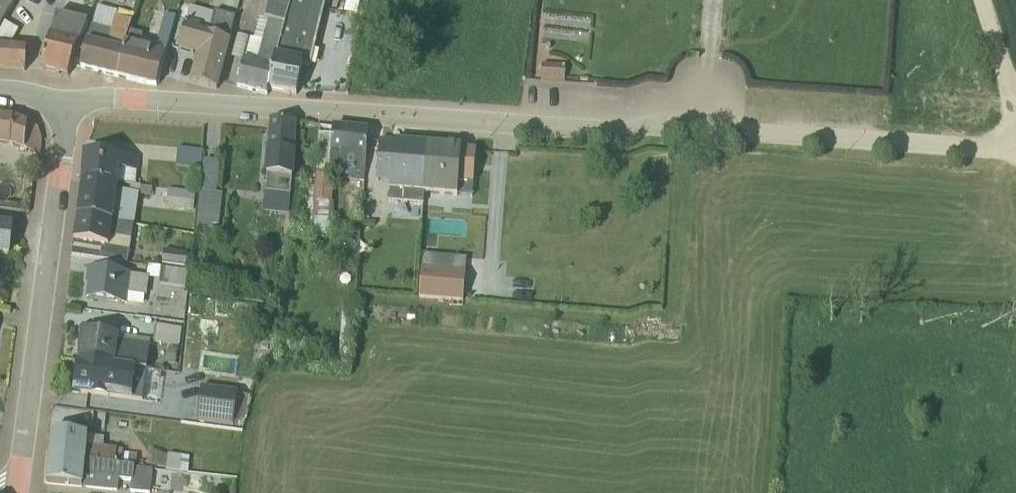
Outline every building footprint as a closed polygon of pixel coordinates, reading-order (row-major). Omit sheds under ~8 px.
[(15,0),(0,0),(0,5),(10,10),(15,0)] [(292,0),(271,0),(265,21),(259,20),(253,40),(250,39),(236,88),(267,97),(292,0)] [(326,0),(325,0),(292,0),(269,91),(296,96),(297,89),(302,68),(309,69),(310,69),(326,0)] [(10,10),(0,5),(0,27),(10,10)] [(129,33),(117,79),(143,85),(156,87),(175,19),(164,15),(157,44),(142,40),(142,36),(129,33)] [(57,17),(42,71),(67,77),(88,25),(57,17)] [(117,79),(131,24),(115,19),(110,32),(92,27),(80,69),(117,79)] [(199,33),(200,28),(185,24),(177,52),(196,57),(191,84),(215,91),(216,91),(230,43),(229,42),(233,26),(214,21),(209,36),(199,33)] [(4,23),(0,31),(0,69),(25,71),(26,49),(11,47),(19,32),(4,23)] [(542,65),(543,81),(562,80),(562,64),(542,65)] [(38,156),(40,142),(36,129),(14,120),(0,119),(0,147),(9,148),(10,147),(10,145),(38,156)] [(295,124),(271,122),(268,150),(266,150),(264,175),(266,176),(265,193),(289,195),(295,124)] [(363,200),(368,134),(333,129),(332,135),(319,134),(316,169),(330,169),(339,171),(338,180),(347,181),(346,198),(347,198),(347,211),(356,212),(357,200),(363,201),(363,200)] [(388,203),(422,206),(427,146),(380,142),(376,183),(390,185),(388,203)] [(472,185),(475,152),(461,151),(461,149),(427,146),(423,195),(457,198),(459,184),(472,185)] [(177,150),(176,167),(200,169),(202,152),(177,150)] [(136,159),(85,155),(83,182),(134,187),(135,187),(136,159)] [(329,178),(330,169),(316,169),(315,177),(304,176),(299,233),(299,234),(315,235),(314,244),(329,245),(333,205),(332,204),(334,179),(329,178)] [(83,182),(78,218),(132,227),(137,195),(151,196),(152,189),(131,187),(130,193),(116,191),(116,186),(83,182)] [(193,193),(168,191),(166,209),(192,213),(193,193)] [(221,195),(199,192),(195,227),(217,230),(221,195)] [(291,196),(265,193),(263,213),(289,216),(291,196)] [(78,218),(72,258),(106,262),(110,240),(126,242),(127,239),(131,240),(132,227),(78,218)] [(8,255),(12,227),(0,225),(0,255),(8,255)] [(188,255),(164,252),(162,266),(186,269),(188,255)] [(422,255),(421,300),(465,301),(467,257),(422,255)] [(87,286),(85,301),(126,306),(126,305),(143,306),(144,297),(146,297),(148,279),(160,280),(159,285),(185,288),(187,271),(148,267),(146,277),(146,278),(129,276),(129,275),(88,269),(85,285),(87,286)] [(181,330),(155,327),(153,343),(179,346),(181,330)] [(81,333),(77,361),(146,370),(150,342),(81,333)] [(77,361),(73,394),(110,399),(112,389),(143,393),(146,370),(77,361)] [(237,394),(201,389),(196,423),(232,428),(232,427),(244,428),(250,399),(237,397),(237,394)] [(48,459),(136,469),(137,456),(122,454),(122,451),(103,449),(103,439),(51,434),(48,459)] [(149,450),(146,470),(196,475),(198,461),(193,461),(193,459),(168,456),(167,458),(149,450)] [(46,484),(116,492),(117,481),(131,482),(130,492),(134,492),(149,492),(152,471),(48,459),(46,484)]
